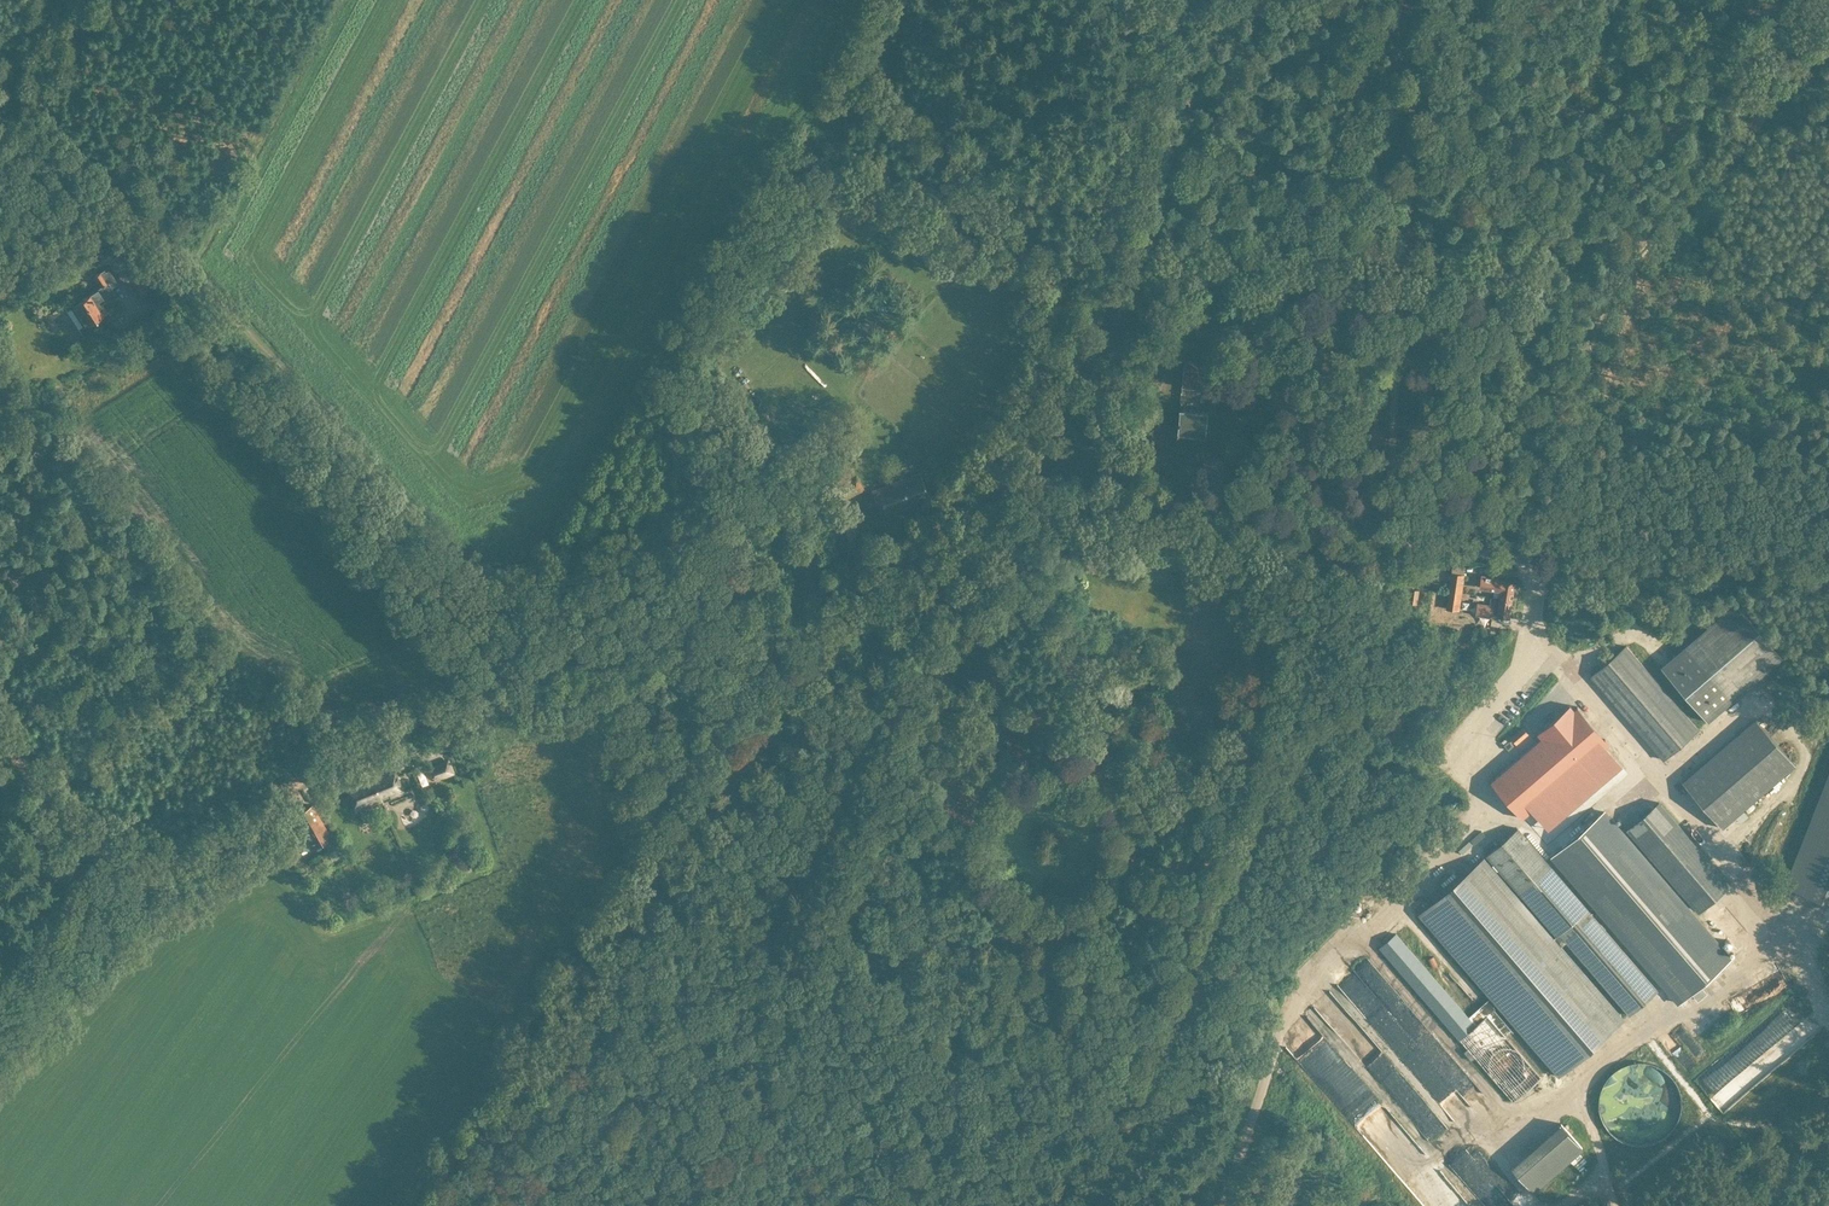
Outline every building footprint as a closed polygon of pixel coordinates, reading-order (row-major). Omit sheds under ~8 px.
[(129,254),(140,269),(146,264),(135,249),(129,254)] [(106,313),(100,303),(115,293),(111,288),(118,284),(109,270),(106,272),(104,270),(94,276),(101,287),(73,305),(86,326),(106,313)] [(148,289),(139,273),(129,279),(138,295),(148,289)] [(1184,360),(1182,386),(1210,389),(1213,363),(1184,360)] [(1207,410),(1215,411),(1217,394),(1208,394),(1207,410)] [(1180,408),(1178,431),(1206,433),(1208,411),(1180,408)] [(1168,585),(1178,587),(1180,575),(1170,573),(1168,585)] [(1452,573),(1449,591),(1461,592),(1464,575),(1452,573)] [(1207,574),(1204,593),(1213,594),(1215,575),(1207,574)] [(1497,577),(1482,575),(1480,587),(1494,589),(1493,597),(1491,596),(1491,597),(1511,600),(1514,582),(1497,580),(1497,577)] [(1411,589),(1409,603),(1416,603),(1418,590),(1411,589)] [(1461,592),(1449,591),(1446,608),(1458,610),(1461,592)] [(1511,600),(1491,597),(1490,604),(1478,603),(1476,614),(1493,617),(1494,614),(1509,617),(1511,600)] [(1735,603),(1661,667),(1708,721),(1781,657),(1735,603)] [(1626,646),(1612,658),(1591,676),(1663,759),(1698,729),(1626,646)] [(1541,737),(1490,781),(1522,818),(1531,810),(1550,793),(1554,797),(1609,750),(1605,746),(1609,743),(1605,738),(1602,741),(1582,718),(1585,716),(1577,706),(1574,709),(1570,704),(1545,726),(1549,731),(1541,737)] [(1756,719),(1682,782),(1722,828),(1734,817),(1740,824),(1748,817),(1742,810),(1796,765),(1756,719)] [(1523,727),(1511,737),(1516,743),(1528,733),(1523,727)] [(1506,738),(1502,742),(1504,744),(1504,745),(1509,750),(1514,745),(1509,740),(1509,741),(1506,738)] [(435,772),(432,766),(427,768),(429,775),(434,773),(435,772)] [(393,767),(371,776),(381,800),(382,799),(380,795),(388,792),(390,796),(403,791),(393,767)] [(346,786),(355,810),(381,800),(371,776),(346,786)] [(1664,798),(1655,806),(1631,827),(1702,909),(1735,880),(1664,798)] [(312,805),(294,815),(312,847),(322,841),(330,837),(312,805)] [(1601,807),(1550,851),(1677,998),(1728,954),(1601,807)] [(1468,1017),(1404,942),(1396,933),(1380,947),(1467,1048),(1464,1051),(1471,1060),(1475,1057),(1513,1101),(1541,1077),(1505,1035),(1511,1029),(1494,1009),(1495,1008),(1493,1006),(1496,1004),(1559,1076),(1624,1019),(1562,947),(1566,943),(1629,1015),(1659,990),(1518,828),(1486,856),(1556,936),(1554,938),(1492,866),(1484,857),(1417,915),(1490,998),(1468,1017)] [(330,837),(322,841),(328,852),(336,847),(330,837)] [(1651,978),(1654,975),(1556,858),(1553,861),(1651,978)] [(1372,990),(1351,1001),(1342,983),(1330,988),(1336,1001),(1327,1006),(1324,999),(1319,1001),(1330,1024),(1336,1022),(1340,1030),(1365,1018),(1363,1012),(1369,1009),(1367,1007),(1378,1002),(1372,990)] [(1600,1095),(1599,1105),(1600,1113),(1602,1120),(1606,1127),(1613,1135),(1623,1141),(1630,1143),(1640,1145),(1647,1144),(1654,1143),(1661,1139),(1669,1133),(1675,1126),(1680,1116),(1682,1109),(1681,1099),(1679,1090),(1675,1082),(1668,1073),(1661,1068),(1653,1064),(1643,1062),(1632,1063),(1623,1066),(1615,1071),(1608,1078),(1603,1086),(1600,1095)] [(1569,1123),(1516,1168),(1538,1194),(1591,1148),(1569,1123)]
